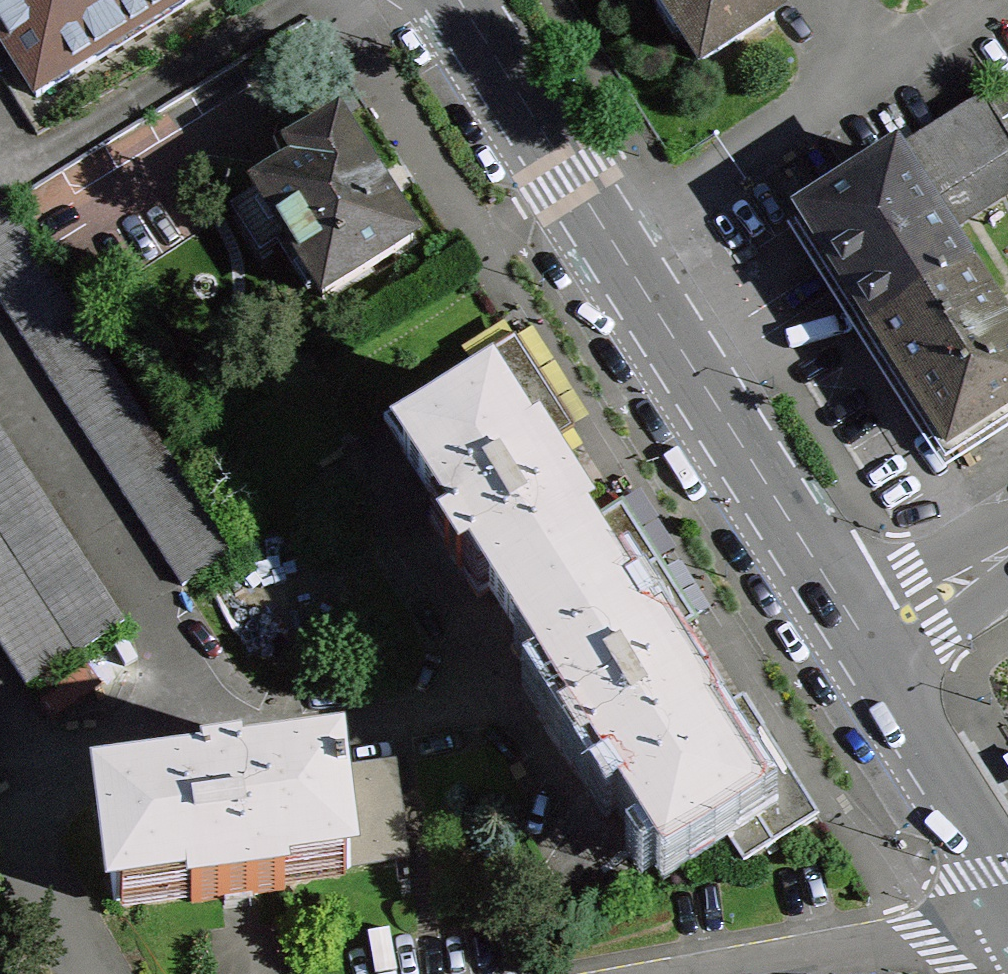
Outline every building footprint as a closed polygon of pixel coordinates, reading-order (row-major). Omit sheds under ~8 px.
[(16,64),(37,96),(191,0),(0,0),(0,74),(16,64)] [(764,0),(654,0),(661,11),(667,6),(702,62),(774,16),(764,0)] [(1007,159),(1007,132),(988,100),(895,158),(928,210),(1007,159)] [(286,239),(323,297),(412,240),(337,121),(290,152),(298,167),(231,210),(260,256),(286,239)] [(875,332),(968,273),(928,210),(895,158),(803,218),(875,332)] [(4,199),(0,200),(0,301),(183,585),(232,554),(4,199)] [(948,448),(1007,410),(1007,336),(968,273),(875,332),(948,448)] [(384,420),(405,455),(489,401),(526,459),(537,451),(573,429),(516,338),(384,420)] [(489,401),(405,455),(442,512),(429,519),(478,597),(491,589),(563,702),(550,710),(599,788),(613,780),(666,866),(723,829),(752,811),(697,726),(707,719),(659,643),(648,649),(575,536),(586,528),(537,451),(526,459),(489,401)] [(0,430),(0,644),(27,685),(124,623),(0,430)] [(575,536),(648,649),(659,643),(695,620),(622,506),(586,528),(575,536)] [(752,811),(723,829),(744,863),(820,817),(743,697),(707,719),(697,726),(752,811)] [(281,876),(349,867),(335,770),(335,768),(268,777),(266,761),(177,774),(179,790),(101,800),(115,899),(191,888),(193,901),(243,894),(283,889),(281,876)] [(335,770),(349,867),(408,858),(395,762),(335,770)]
